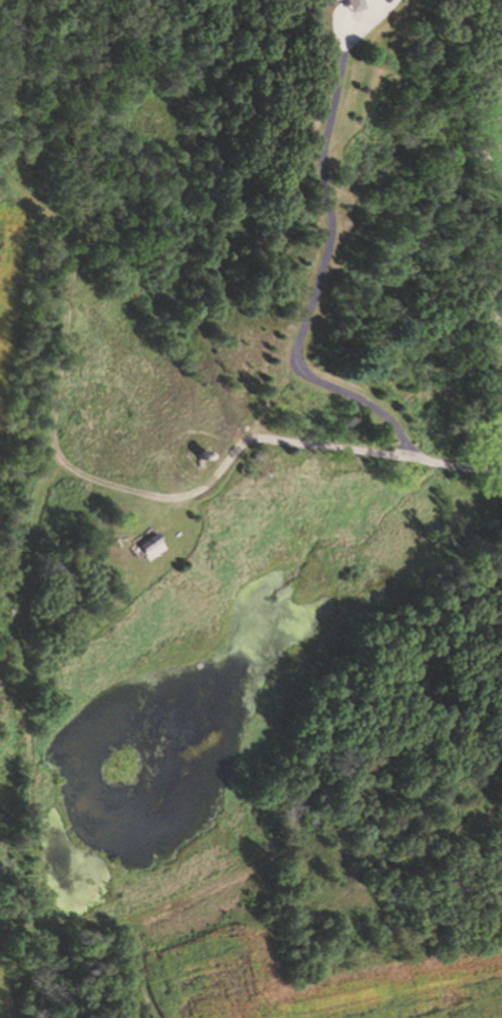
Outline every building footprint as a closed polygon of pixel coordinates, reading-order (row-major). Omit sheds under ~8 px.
[(340,13),(336,0),(355,0),(358,8),(340,13)] [(118,537),(127,555),(153,542),(143,524),(118,537)]
